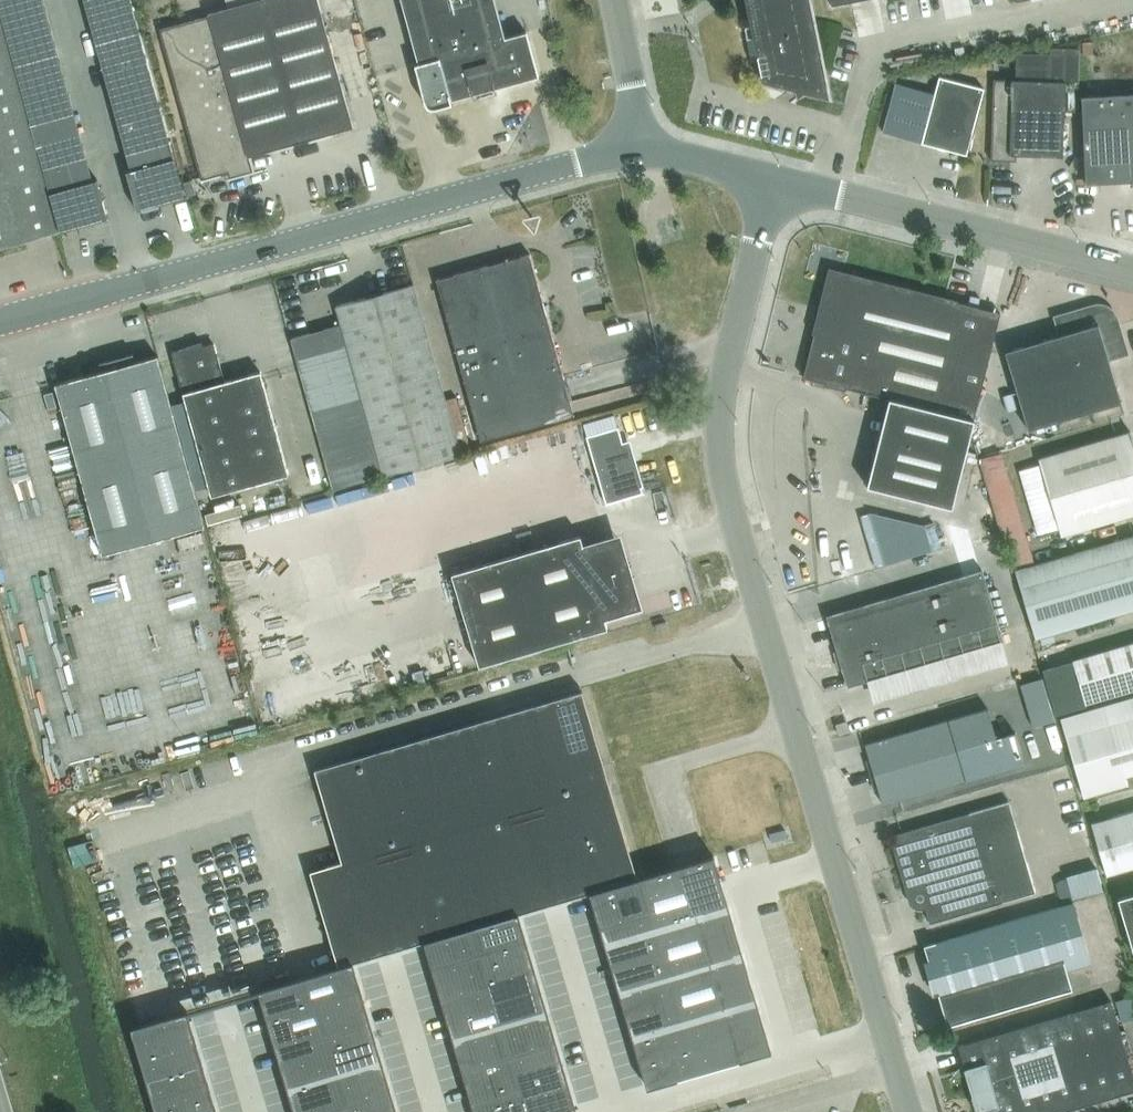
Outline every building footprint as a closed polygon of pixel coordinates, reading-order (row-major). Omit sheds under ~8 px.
[(0,4),(0,12),(3,22),(46,9),(43,0),(14,0),(0,4)] [(88,16),(131,4),(130,0),(84,0),(88,16)] [(330,133),(353,127),(346,100),(318,0),(255,0),(208,13),(209,15),(160,28),(202,181),(228,174),(228,171),(246,166),(244,159),(249,158),(249,155),(330,133)] [(414,64),(425,102),(427,106),(431,108),(436,108),(452,103),(451,100),(538,76),(526,31),(505,37),(495,0),(401,0),(418,63),(414,64)] [(761,81),(795,89),(796,97),(804,92),(829,98),(809,0),(745,0),(761,81)] [(131,4),(88,16),(93,33),(136,21),(131,4)] [(46,9),(3,22),(7,39),(51,27),(46,9)] [(25,240),(39,237),(59,231),(0,17),(0,247),(25,240)] [(136,21),(93,33),(98,50),(141,38),(136,21)] [(51,27),(7,39),(12,56),(55,44),(51,27)] [(141,38),(98,50),(102,67),(145,55),(141,38)] [(55,44),(12,56),(17,73),(60,61),(55,44)] [(993,78),(990,159),(1016,160),(1016,154),(1063,156),(1065,81),(1078,81),(1079,48),(1050,47),(1050,53),(1016,52),(1016,79),(993,78)] [(145,55),(102,67),(107,84),(150,72),(145,55)] [(60,61),(17,73),(21,90),(65,78),(60,61)] [(150,72),(107,84),(112,102),(155,89),(150,72)] [(895,84),(883,132),(921,142),(950,150),(966,154),(984,88),(939,76),(934,93),(895,84)] [(65,78),(21,90),(26,107),(69,95),(65,78)] [(155,89),(112,102),(116,119),(159,106),(155,89)] [(1132,180),(1132,94),(1081,96),(1086,182),(1132,180)] [(69,95),(26,107),(31,124),(74,112),(69,95)] [(159,106),(116,119),(121,136),(164,123),(159,106)] [(74,112),(31,124),(36,141),(79,129),(74,112)] [(164,123),(121,136),(126,153),(169,141),(164,123)] [(79,129),(36,141),(40,158),(83,146),(79,129)] [(169,141),(126,153),(130,170),(174,158),(169,141)] [(83,146),(40,158),(45,175),(88,163),(83,146)] [(137,210),(184,197),(174,158),(130,170),(126,171),(131,191),(137,210)] [(88,163),(45,175),(50,192),(93,180),(88,163)] [(50,192),(60,231),(108,218),(103,199),(97,179),(93,180),(50,192)] [(436,279),(458,358),(481,441),(574,415),(529,253),(436,279)] [(830,269),(815,326),(803,376),(889,399),(867,486),(952,507),(974,419),(973,419),(1000,312),(830,269)] [(413,284),(336,305),(341,324),(291,337),(334,489),(460,453),(413,284)] [(1092,305),(1054,316),(1060,334),(1005,350),(1028,428),(1121,402),(1108,358),(1127,353),(1116,318),(1115,313),(1111,309),(1107,306),(1102,304),(1097,304),(1092,305)] [(225,380),(215,343),(203,346),(201,349),(195,351),(193,345),(171,351),(211,496),(289,474),(261,371),(225,380)] [(102,554),(204,526),(157,355),(55,383),(102,554)] [(665,383),(654,386),(657,397),(668,394),(665,383)] [(606,502),(642,492),(631,455),(627,457),(618,426),(586,435),(606,502)] [(1111,436),(1038,457),(1040,463),(1018,470),(1028,503),(1132,472),(1132,442),(1130,430),(1129,431),(1111,436)] [(1128,515),(1132,513),(1132,472),(1028,503),(1037,535),(1059,528),(1061,535),(1128,515)] [(936,548),(925,501),(865,515),(876,561),(936,548)] [(1021,519),(998,525),(999,531),(1011,571),(1015,569),(1034,564),(1021,519)] [(632,601),(615,543),(585,552),(580,535),(451,573),(478,665),(607,627),(602,610),(632,601)] [(1015,569),(1035,637),(1040,636),(1053,632),(1132,609),(1132,535),(1034,564),(1015,569)] [(847,685),(984,645),(1002,640),(982,570),(826,615),(847,685)] [(668,627),(666,621),(655,624),(657,630),(668,627)] [(1053,632),(1040,636),(1042,645),(1055,641),(1053,632)] [(1072,660),(1085,703),(1132,688),(1132,642),(1072,660)] [(341,860),(309,869),(337,964),(370,954),(636,876),(581,689),(314,768),(341,860)] [(1083,796),(1127,783),(1125,775),(1132,772),(1132,697),(1060,718),(1083,796)] [(987,708),(864,744),(873,773),(996,737),(987,708)] [(849,731),(846,720),(835,723),(838,734),(849,731)] [(873,773),(882,803),(1024,762),(1015,732),(996,737),(873,773)] [(921,891),(926,909),(930,922),(1036,891),(1009,800),(898,833),(896,833),(895,833),(894,834),(893,836),(893,837),(893,838),(893,839),(894,840),(908,889),(909,891),(910,892),(910,893),(912,894),(913,894),(915,894),(916,893),(921,891)] [(1105,874),(1132,866),(1132,810),(1090,822),(1105,874)] [(637,878),(636,878),(644,906),(651,929),(728,906),(713,856),(713,855),(670,868),(645,875),(637,878)] [(1102,890),(1096,867),(1066,876),(1066,877),(1072,898),(1102,890)] [(636,878),(589,892),(590,896),(597,920),(644,906),(636,878)] [(1117,898),(1132,951),(1132,893),(1117,898)] [(923,945),(924,948),(947,1025),(1071,988),(1065,968),(1090,960),(1072,901),(936,941),(935,942),(935,941),(923,945)] [(644,906),(597,920),(604,943),(651,929),(644,906)] [(728,906),(651,929),(658,953),(665,976),(742,953),(728,906)] [(518,913),(470,927),(479,955),(526,941),(519,917),(518,913)] [(470,927),(423,941),(424,945),(431,969),(479,955),(470,927)] [(651,929),(604,943),(611,967),(658,953),(651,929)] [(526,941),(479,955),(486,978),(533,964),(526,941)] [(658,953),(611,967),(618,990),(665,976),(658,953)] [(742,953),(665,976),(672,1000),(679,1023),(756,1000),(742,953)] [(479,955),(431,969),(438,992),(486,978),(479,955)] [(338,966),(305,976),(313,1004),(361,990),(354,966),(352,962),(338,966)] [(533,964),(486,978),(493,1002),(540,988),(533,964)] [(305,976),(258,990),(258,992),(266,1017),(313,1004),(305,976)] [(665,976),(618,990),(625,1014),(672,1000),(665,976)] [(486,978),(438,992),(445,1016),(493,1002),(486,978)] [(540,988),(493,1002),(500,1025),(547,1011),(540,988)] [(361,990),(313,1004),(320,1027),(368,1013),(361,990)] [(672,1000),(625,1014),(632,1037),(679,1023),(672,1000)] [(756,1000),(679,1023),(686,1047),(694,1074),(771,1051),(772,1051),(756,1000)] [(1110,1001),(958,1045),(978,1111),(1059,1111),(1132,1091),(1132,1078),(1110,1001)] [(493,1002),(445,1016),(452,1039),(500,1025),(493,1002)] [(313,1004),(266,1017),(273,1041),(320,1027),(313,1004)] [(187,1011),(131,1027),(139,1055),(195,1038),(187,1013),(187,1011)] [(547,1011),(500,1025),(506,1049),(554,1035),(547,1011)] [(368,1013),(320,1027),(327,1050),(375,1036),(368,1013)] [(679,1023),(632,1037),(639,1061),(686,1047),(679,1023)] [(500,1025),(452,1039),(459,1063),(506,1049),(500,1025)] [(320,1027),(273,1041),(280,1064),(327,1050),(320,1027)] [(554,1035),(506,1049),(513,1072),(561,1058),(554,1035)] [(375,1036),(327,1050),(334,1074),(381,1060),(375,1036)] [(195,1038),(139,1055),(146,1078),(202,1062),(195,1038)] [(686,1047),(639,1061),(647,1088),(694,1074),(686,1047)] [(506,1049),(459,1063),(466,1086),(513,1072),(506,1049)] [(327,1050),(280,1064),(287,1088),(334,1074),(327,1050)] [(561,1058),(513,1072),(520,1096),(568,1082),(561,1058)] [(381,1060),(334,1074),(341,1097),(388,1083),(381,1060)] [(202,1062),(146,1078),(153,1102),(209,1085),(202,1062)] [(513,1072),(466,1086),(473,1110),(520,1096),(513,1072)] [(334,1074),(287,1088),(294,1111),(341,1097),(334,1074)] [(520,1096),(525,1111),(565,1111),(575,1109),(576,1109),(568,1082),(520,1096)] [(341,1097),(345,1111),(378,1111),(395,1107),(388,1083),(341,1097)] [(153,1102),(156,1111),(204,1111),(216,1109),(209,1085),(153,1102)] [(473,1110),(474,1111),(525,1111),(520,1096),(473,1110)] [(294,1111),(345,1111),(341,1097),(294,1111)]
